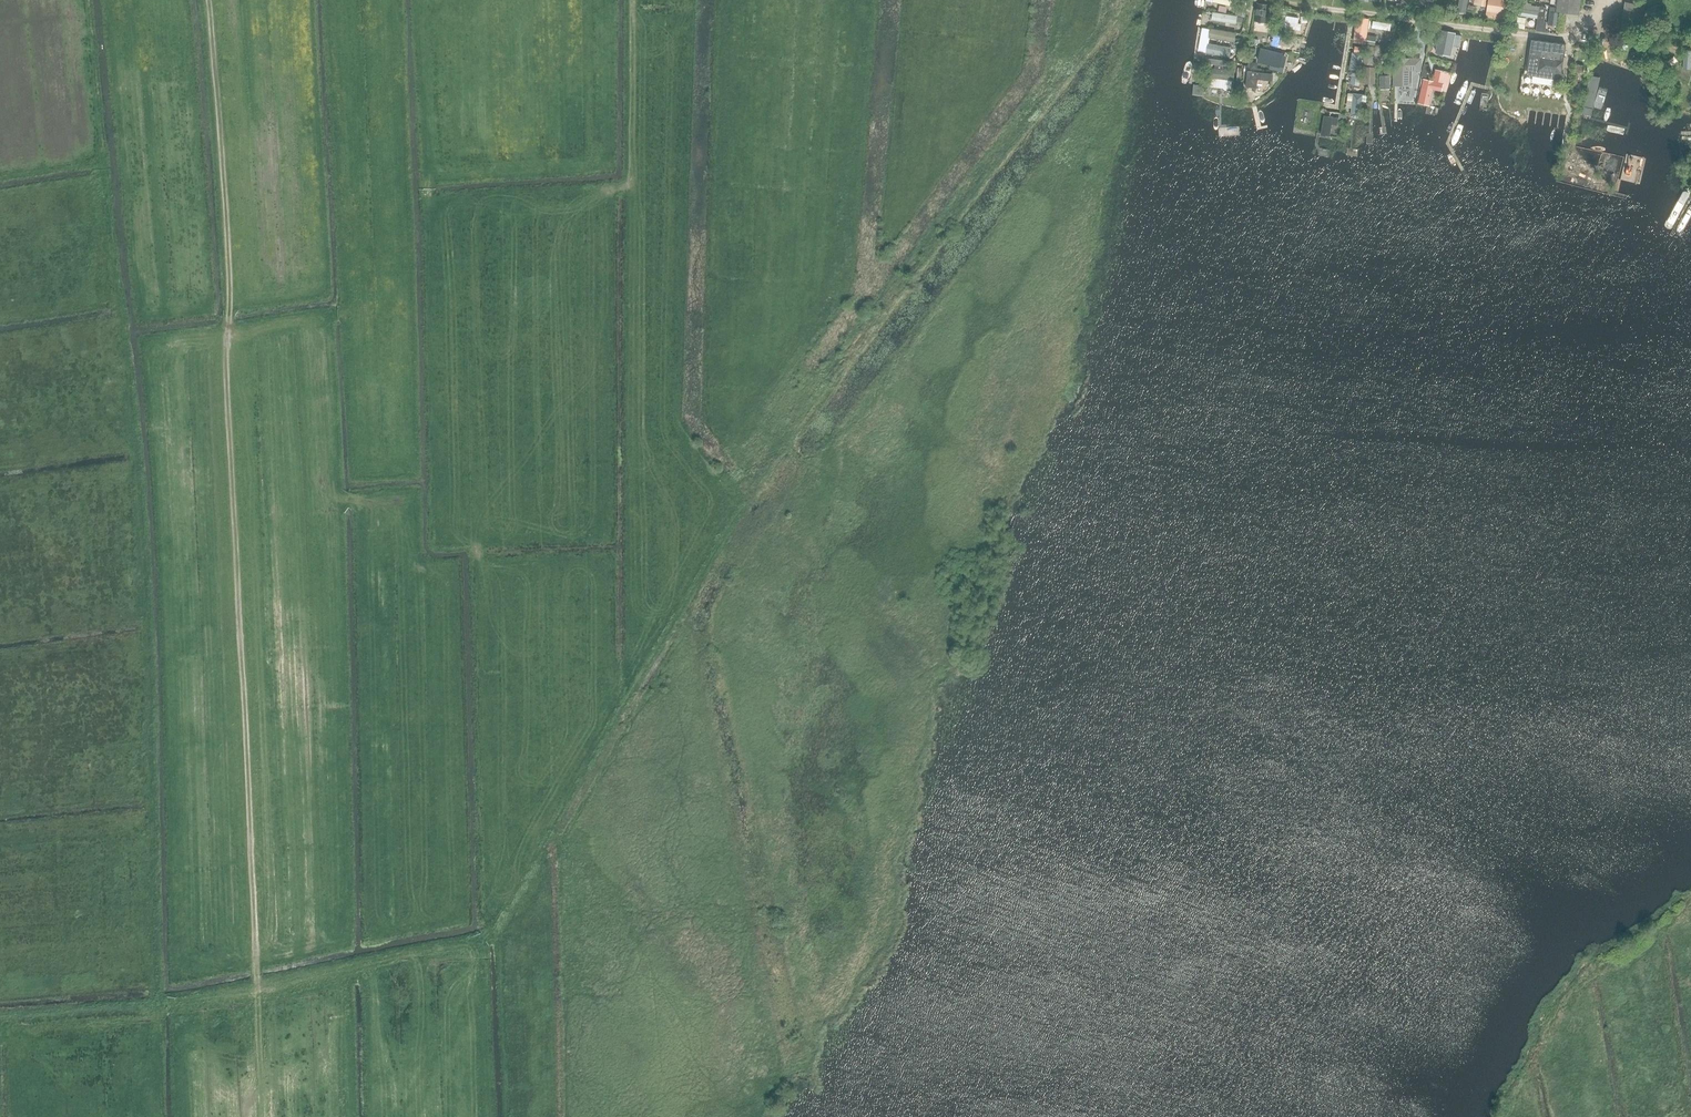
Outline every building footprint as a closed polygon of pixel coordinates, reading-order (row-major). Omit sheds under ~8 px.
[(1400,8),(1406,9),(1408,0),(1401,0),(1400,8)] [(1456,11),(1464,13),(1467,0),(1458,0),(1456,11)] [(1485,17),(1505,20),(1508,0),(1488,0),(1485,17)] [(1557,11),(1578,14),(1580,0),(1558,0),(1557,11)] [(1538,18),(1539,7),(1531,6),(1532,3),(1520,2),(1520,6),(1519,15),(1538,18)] [(1270,5),(1256,3),(1254,24),(1263,25),(1263,22),(1268,23),(1270,5)] [(1539,7),(1538,18),(1536,30),(1545,32),(1546,23),(1544,22),(1546,8),(1539,7)] [(1234,10),(1227,9),(1227,13),(1228,13),(1228,15),(1211,12),(1210,18),(1230,22),(1232,14),(1233,15),(1234,10)] [(1297,18),(1285,16),(1284,22),(1280,21),(1279,27),(1300,30),(1300,24),(1297,24),(1297,18)] [(1353,42),(1365,44),(1369,18),(1356,16),(1353,42)] [(1390,23),(1372,21),(1371,28),(1389,30),(1390,23)] [(1226,33),(1208,30),(1207,36),(1225,39),(1226,33)] [(1437,53),(1451,56),(1453,45),(1455,34),(1456,33),(1442,30),(1437,53)] [(1644,46),(1645,37),(1636,36),(1621,34),(1620,42),(1635,45),(1644,46)] [(1528,69),(1527,75),(1554,79),(1554,80),(1554,81),(1554,82),(1555,82),(1555,83),(1556,83),(1557,83),(1558,83),(1559,83),(1559,82),(1560,81),(1560,80),(1560,78),(1565,44),(1532,39),(1528,69)] [(1287,45),(1271,42),(1270,47),(1286,50),(1287,45)] [(1230,48),(1207,44),(1205,53),(1228,57),(1230,48)] [(1383,54),(1385,45),(1378,44),(1376,53),(1383,54)] [(1375,47),(1366,46),(1363,64),(1376,66),(1377,63),(1379,63),(1380,58),(1374,57),(1375,47)] [(1285,73),(1286,61),(1280,54),(1273,53),(1270,72),(1278,73),(1278,72),(1285,73)] [(1360,70),(1363,55),(1356,54),(1352,53),(1349,68),(1353,69),(1360,70)] [(1393,86),(1412,86),(1412,71),(1422,71),(1422,58),(1403,58),(1395,58),(1394,58),(1394,64),(1393,86)] [(1374,84),(1374,67),(1363,67),(1363,77),(1360,77),(1360,84),(1374,84)] [(1389,75),(1389,67),(1383,67),(1383,75),(1379,75),(1379,89),(1389,89),(1389,75)] [(1233,70),(1210,68),(1209,77),(1232,79),(1233,70)] [(1272,74),(1250,72),(1247,72),(1246,87),(1258,88),(1258,79),(1271,80),(1272,74)] [(1599,84),(1601,78),(1591,76),(1589,84),(1588,86),(1584,109),(1588,110),(1593,112),(1599,84)] [(1444,83),(1424,78),(1418,103),(1429,106),(1433,89),(1442,91),(1444,83)] [(1366,102),(1367,94),(1361,94),(1351,93),(1348,92),(1346,107),(1350,108),(1349,116),(1359,117),(1361,101),(1366,102)] [(1478,94),(1469,160),(1480,161),(1489,95),(1478,94)] [(1337,117),(1323,115),(1320,135),(1328,136),(1330,124),(1336,125),(1337,117)] [(1682,189),(1664,225),(1672,229),(1690,193),(1682,189)]
